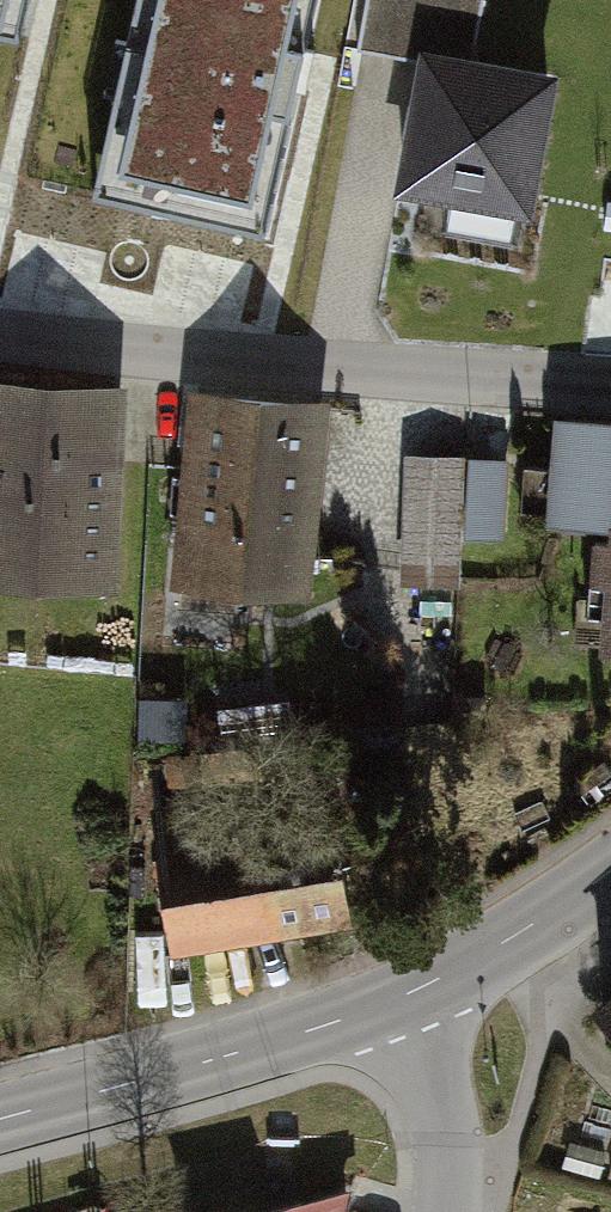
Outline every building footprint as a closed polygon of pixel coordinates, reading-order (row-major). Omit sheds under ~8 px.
[(100,189),(270,228),(322,0),(143,0),(100,189)] [(552,81),(429,59),(406,192),(528,213),(552,81)] [(0,406),(0,578),(111,584),(121,413),(0,406)] [(322,431),(190,419),(175,580),(307,592),(322,431)] [(550,420),(542,528),(592,532),(583,650),(610,652),(610,425),(550,420)] [(503,467),(409,460),(401,575),(454,579),(457,537),(497,540),(503,467)] [(315,810),(156,837),(175,951),(335,924),(315,810)]
